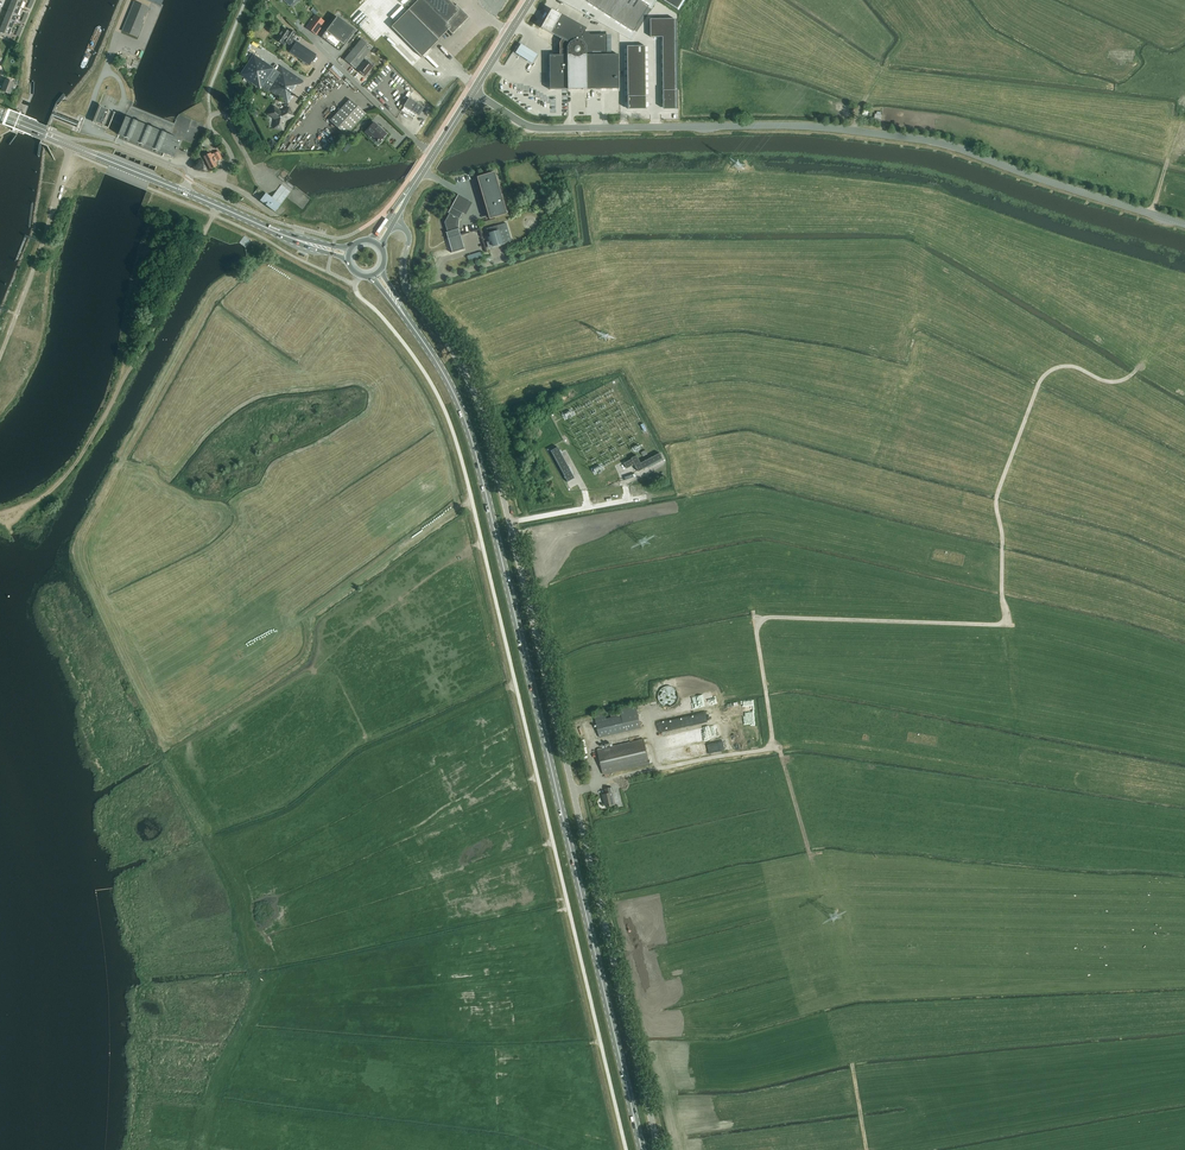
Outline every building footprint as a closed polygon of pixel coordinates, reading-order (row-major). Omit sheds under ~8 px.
[(392,26),(422,56),(438,40),(449,29),(452,32),(464,20),(465,20),(469,17),(457,4),(455,6),(449,0),(418,0),(392,26)] [(633,31),(653,1),(651,0),(585,0),(633,31)] [(678,10),(685,0),(663,0),(678,10)] [(150,7),(134,1),(122,31),(137,37),(145,20),(143,19),(145,16),(146,17),(150,7)] [(18,15),(21,8),(11,4),(8,11),(18,15)] [(586,89),(618,88),(617,54),(609,54),(609,39),(606,39),(606,34),(590,34),(584,31),(585,28),(550,9),(540,27),(561,39),(559,43),(559,55),(549,55),(549,89),(567,89),(586,89)] [(5,18),(15,22),(18,15),(8,11),(5,18)] [(306,28),(316,35),(325,22),(315,15),(306,28)] [(337,17),(321,37),(340,51),(355,31),(337,17)] [(3,25),(12,29),(15,22),(5,18),(3,25)] [(675,19),(651,19),(651,37),(663,37),(664,108),(676,108),(675,19)] [(3,25),(0,31),(0,32),(9,36),(12,29),(3,25)] [(283,28),(275,40),(283,45),(285,42),(293,47),(290,52),(309,65),(316,55),(296,42),(295,43),(291,41),(296,34),(290,29),(288,32),(283,28)] [(344,60),(355,69),(373,48),(362,39),(344,60)] [(646,44),(626,44),(627,106),(647,106),(646,44)] [(455,64),(458,62),(446,50),(444,53),(455,64)] [(269,90),(287,103),(292,96),(289,94),(295,85),(301,84),(303,81),(281,66),(270,81),(266,78),(273,69),(254,55),(240,75),(260,88),(267,93),(269,90)] [(366,61),(358,71),(365,76),(373,66),(366,61)] [(425,61),(423,63),(435,74),(437,72),(425,61)] [(331,70),(340,80),(343,77),(334,67),(331,70)] [(10,94),(14,83),(5,80),(1,91),(10,94)] [(414,119),(422,106),(409,98),(401,111),(414,119)] [(346,136),(366,114),(350,99),(330,121),(346,136)] [(103,125),(109,110),(100,106),(98,106),(92,121),(102,125),(103,125)] [(288,109),(281,112),(273,107),(268,114),(275,119),(275,129),(284,129),(284,120),(292,117),(288,109)] [(118,124),(121,117),(114,114),(111,120),(118,124)] [(173,157),(181,139),(151,127),(149,126),(125,117),(118,134),(142,144),(144,145),(173,157)] [(379,142),(386,134),(374,122),(365,132),(370,136),(371,135),(379,142)] [(201,145),(207,148),(209,144),(212,144),(219,148),(221,145),(206,136),(201,145)] [(267,145),(272,150),(277,145),(271,140),(267,145)] [(208,163),(211,169),(217,166),(215,162),(222,158),(219,151),(214,153),(209,156),(208,154),(204,156),(207,161),(205,162),(206,164),(208,163)] [(506,214),(494,172),(477,177),(478,180),(480,188),(489,219),(506,214)] [(287,189),(281,185),(271,198),(266,193),(260,201),(271,209),(275,212),(291,192),(287,189)] [(451,252),(452,252),(465,248),(464,248),(460,235),(461,234),(460,234),(458,229),(459,228),(457,229),(455,224),(456,222),(458,218),(460,219),(459,218),(462,213),(463,214),(463,213),(462,213),(469,200),(470,201),(457,193),(456,194),(457,194),(451,207),(450,206),(450,207),(448,212),(447,212),(449,213),(444,222),(447,232),(445,232),(445,233),(446,232),(447,238),(446,238),(447,238),(448,238),(452,252),(451,252)] [(487,233),(489,233),(490,237),(488,237),(489,241),(491,241),(492,246),(502,243),(498,231),(499,230),(498,225),(486,229),(487,233)] [(588,403),(593,401),(590,395),(585,397),(588,403)] [(564,416),(566,420),(574,415),(572,411),(564,416)] [(550,450),(567,482),(568,482),(574,478),(557,446),(557,447),(551,450),(550,450)] [(663,458),(660,453),(641,463),(637,456),(632,458),(632,459),(625,463),(627,468),(635,464),(639,471),(663,458)] [(600,464),(593,465),(595,473),(602,471),(600,464)] [(659,702),(661,704),(665,706),(669,707),(673,706),(676,704),(678,700),(679,696),(678,693),(676,690),(674,688),(670,686),(667,686),(664,687),(661,689),(659,692),(658,695),(658,698),(659,702)] [(641,728),(636,706),(621,709),(622,715),(606,719),(605,713),(595,715),(600,737),(641,728)] [(707,719),(706,715),(668,721),(669,726),(676,725),(677,729),(710,723),(709,718),(707,719)] [(712,739),(710,731),(686,736),(688,744),(712,739)] [(603,774),(605,774),(605,777),(609,776),(609,773),(650,763),(644,739),(597,750),(603,774)] [(713,745),(714,753),(730,750),(728,742),(713,745)] [(612,793),(613,793),(612,787),(605,789),(606,794),(603,794),(604,799),(606,807),(615,805),(612,793)]
